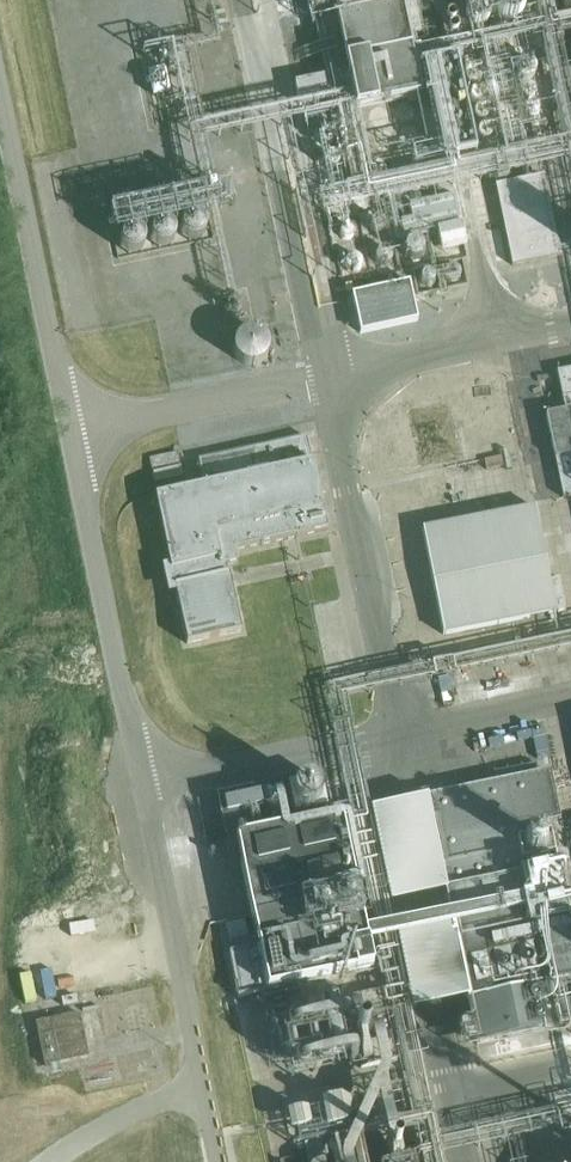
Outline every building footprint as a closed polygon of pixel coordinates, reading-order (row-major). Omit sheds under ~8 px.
[(171,72),(155,75),(159,91),(175,88),(171,72)] [(112,196),(133,250),(171,235),(166,221),(215,202),(203,171),(149,193),(146,183),(112,196)] [(382,175),(382,192),(403,192),(403,175),(382,175)] [(515,266),(562,256),(546,176),(498,186),(515,266)] [(409,283),(350,296),(359,335),(418,322),(414,304),(413,300),(412,298),(412,295),(409,283)] [(259,325),(239,340),(258,367),(279,352),(259,325)] [(566,491),(570,490),(570,365),(561,367),(567,406),(552,409),(566,491)] [(471,376),(459,377),(461,399),(473,398),(471,376)] [(155,499),(175,591),(226,580),(223,570),(237,567),(234,555),(328,534),(307,438),(200,461),(206,488),(155,499)] [(445,637),(557,614),(535,509),(423,533),(445,637)] [(479,1044),(570,1024),(570,980),(570,979),(570,926),(564,891),(560,875),(557,860),(554,844),(551,832),(549,821),(539,773),(427,796),(479,1044)] [(280,785),(216,799),(230,865),(240,863),(267,992),(369,971),(338,821),(289,831),(280,790),(280,785)] [(235,939),(253,933),(247,916),(230,921),(235,939)] [(235,948),(242,989),(262,986),(255,944),(235,948)] [(357,1024),(357,1007),(298,1008),(298,1042),(300,1042),(300,1067),(351,1066),(351,1064),(379,1064),(379,1045),(326,1046),(325,1025),(357,1024)] [(89,1011),(43,1016),(48,1061),(94,1056),(89,1011)] [(285,1110),(291,1137),(411,1112),(406,1086),(359,1096),(358,1091),(340,1094),(341,1099),(285,1110)] [(350,1135),(337,1135),(337,1161),(351,1161),(350,1135)] [(279,1161),(326,1161),(322,1141),(298,1146),(301,1157),(279,1161)]
